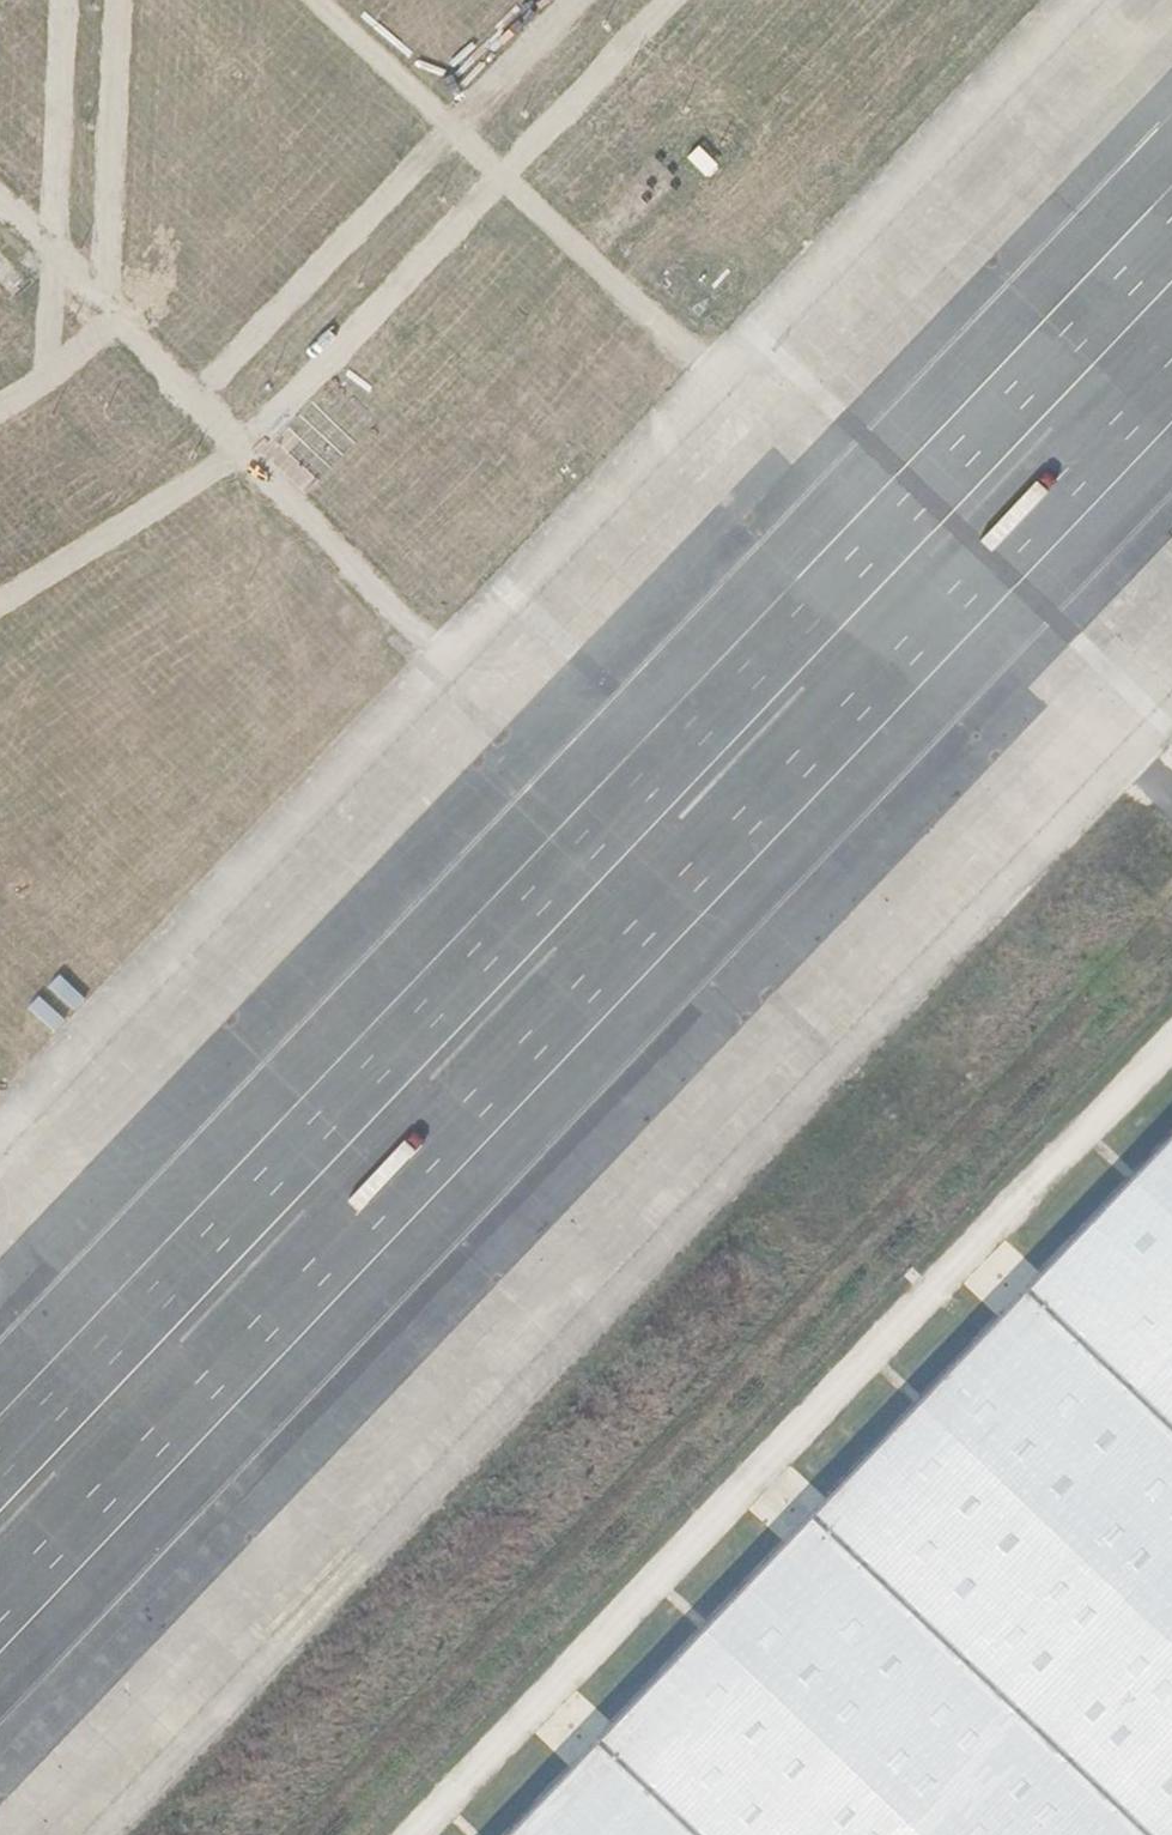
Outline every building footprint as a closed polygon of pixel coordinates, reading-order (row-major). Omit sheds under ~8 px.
[(513,1834),(1171,1834),(1171,1150),(513,1834)]
